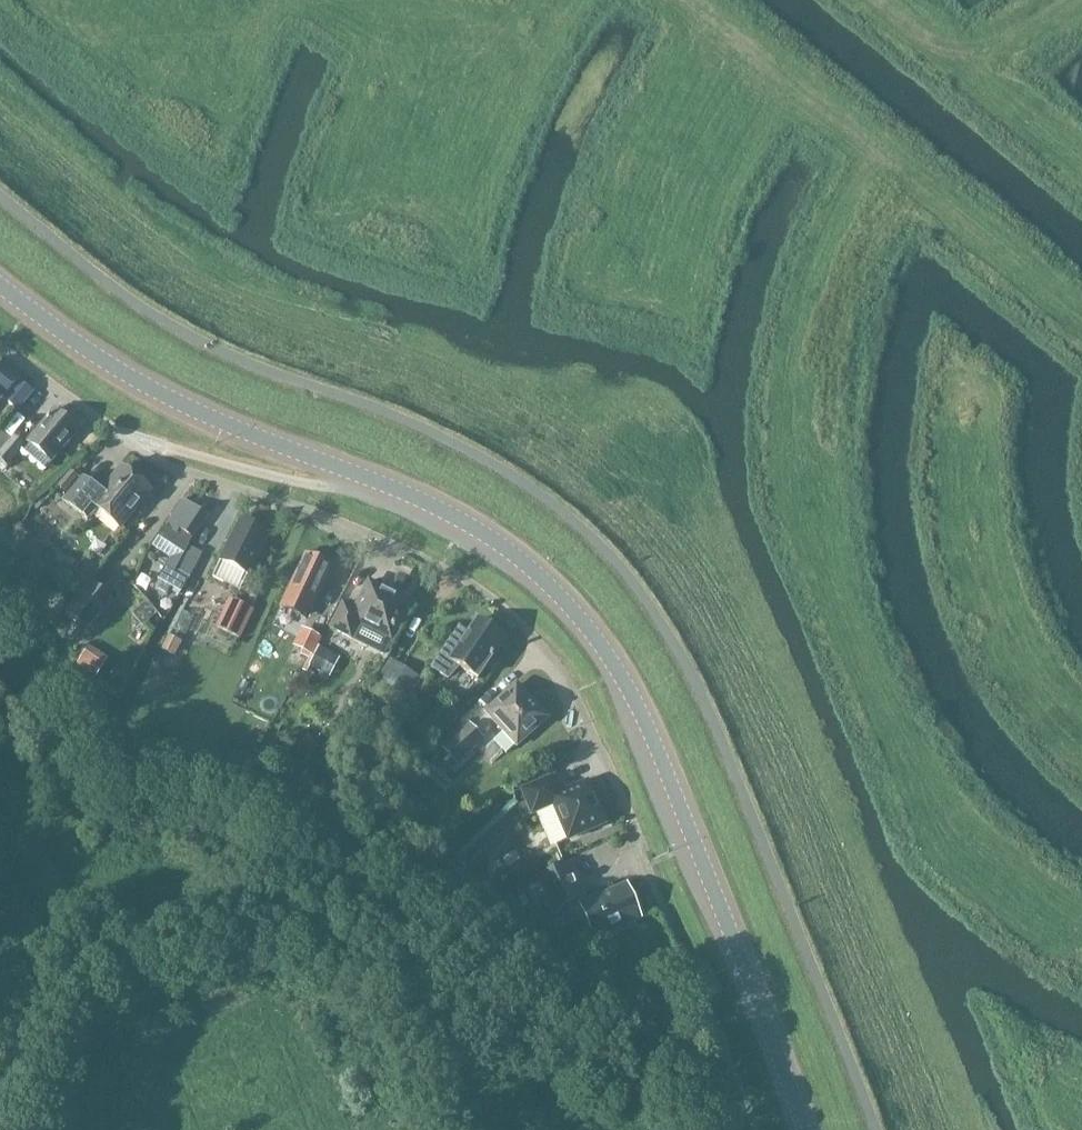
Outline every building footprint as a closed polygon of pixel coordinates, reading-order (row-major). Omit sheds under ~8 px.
[(2,398),(17,410),(32,391),(0,364),(0,400),(2,398)] [(51,462),(78,430),(56,410),(29,443),(51,462)] [(26,447),(14,437),(11,440),(0,452),(0,461),(8,468),(26,447)] [(121,526),(150,490),(122,468),(102,493),(84,478),(66,500),(89,519),(98,508),(121,526)] [(192,538),(207,515),(183,499),(165,526),(179,535),(182,531),(192,538)] [(240,520),(220,560),(248,574),(268,534),(240,520)] [(190,579),(202,554),(187,547),(175,571),(190,579)] [(307,621),(333,565),(306,552),(279,608),(307,621)] [(181,591),(187,580),(164,566),(157,578),(181,591)] [(88,631),(112,601),(90,582),(65,612),(88,631)] [(355,640),(363,624),(392,638),(410,602),(370,582),(356,610),(344,604),(332,628),(355,640)] [(252,609),(242,604),(232,600),(219,628),(239,637),(252,609)] [(449,633),(428,664),(445,675),(458,666),(476,679),(505,639),(501,637),(503,634),(491,626),(489,628),(477,620),(468,633),(464,630),(457,639),(449,633)] [(308,631),(299,649),(310,654),(312,655),(317,645),(321,637),(308,631)] [(340,657),(320,646),(309,664),(329,676),(340,657)] [(96,677),(107,661),(87,648),(77,664),(96,677)] [(301,670),(310,654),(299,649),(298,648),(287,667),(300,673),(301,670)] [(391,660),(375,684),(404,703),(420,678),(391,660)] [(545,718),(515,685),(486,712),(503,731),(492,741),(504,755),(515,744),(516,745),(545,718)] [(467,726),(443,748),(456,763),(481,740),(478,737),(489,727),(483,720),(472,731),(467,726)] [(550,778),(520,790),(531,817),(553,807),(553,809),(546,813),(558,842),(564,838),(565,840),(605,823),(587,782),(557,794),(550,778)] [(552,912),(579,900),(571,882),(576,880),(568,862),(537,876),(552,912)] [(594,938),(640,918),(625,884),(579,904),(594,938)] [(644,985),(633,990),(645,1009),(655,1005),(644,985)]
